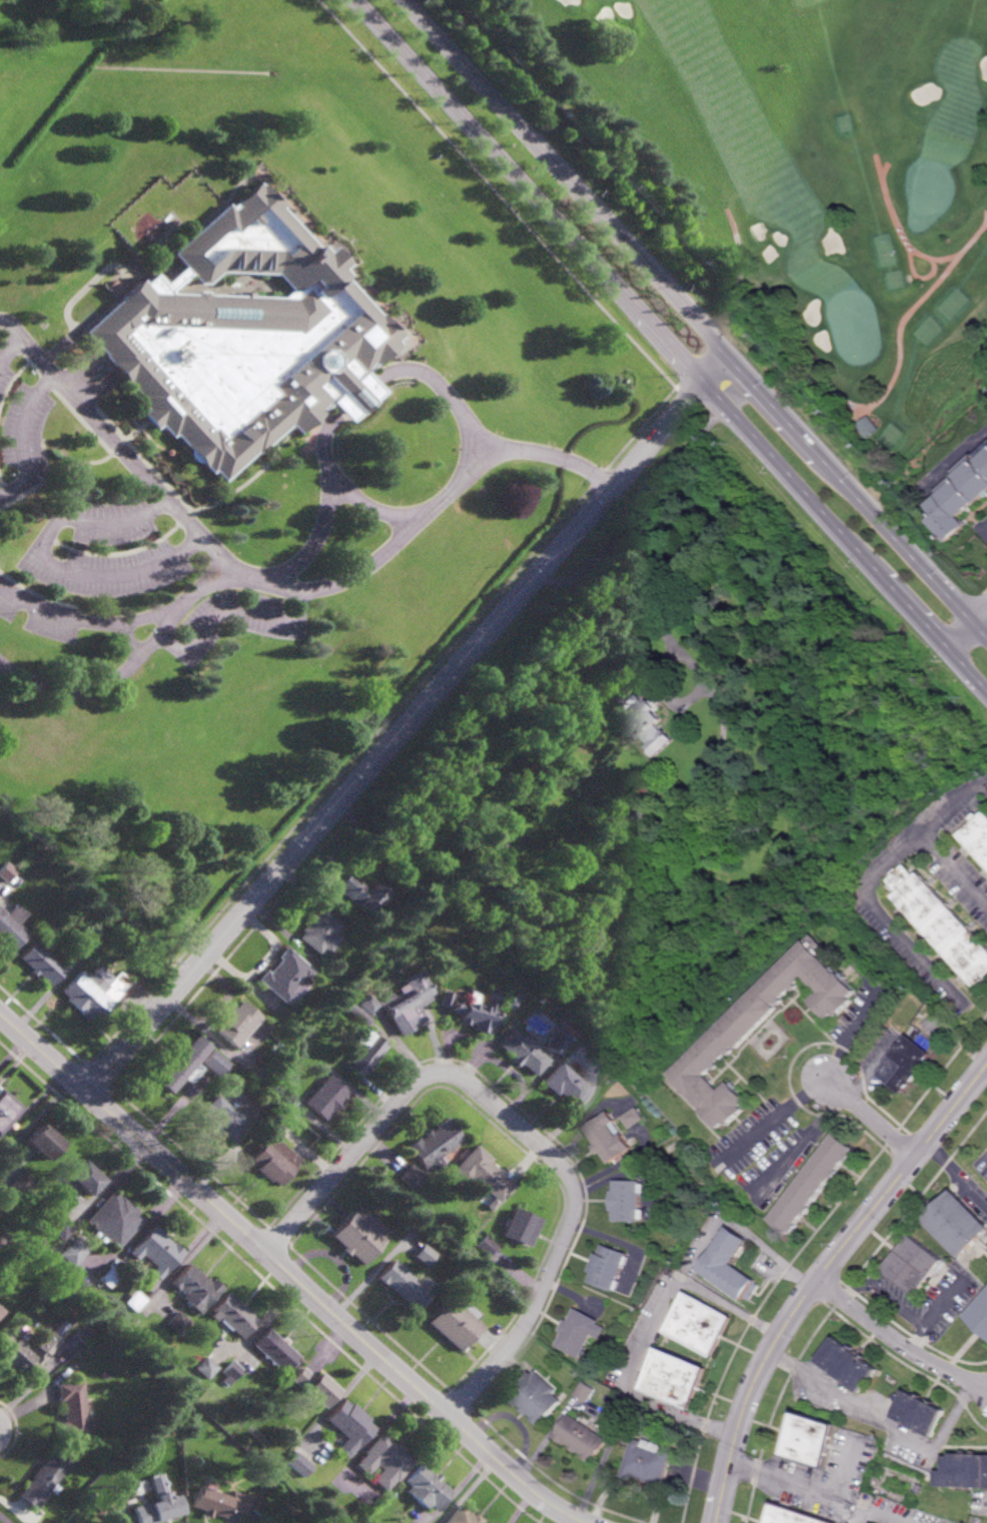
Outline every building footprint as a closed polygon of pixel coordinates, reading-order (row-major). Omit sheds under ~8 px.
[(594,142),(587,135),(597,126),(603,133),(594,142)] [(278,210),(276,211),(314,252),(316,250),(322,257),(327,252),(335,261),(334,262),(340,269),(338,271),(373,311),(376,309),(384,317),(382,319),(388,324),(389,324),(397,333),(391,338),(394,341),(362,370),(378,389),(368,398),(369,400),(356,411),(356,410),(345,420),(328,402),(296,432),(288,423),(256,452),(255,451),(223,480),(213,470),(210,473),(200,462),(195,461),(189,454),(190,449),(174,432),(171,435),(160,423),(155,428),(141,412),(147,407),(135,395),(138,392),(103,354),(101,356),(82,334),(140,282),(143,286),(153,276),(162,285),(168,280),(166,278),(173,272),(175,275),(181,270),(168,256),(223,206),(226,210),(253,185),(256,188),(257,187),(278,210)] [(869,438),(862,429),(874,421),(880,429),(869,438)] [(986,447),(986,446),(986,498),(983,502),(981,500),(964,516),(972,524),(953,542),(950,539),(949,540),(944,536),(946,534),(934,520),(941,514),(932,504),(942,495),(939,491),(957,474),(955,472),(984,445),(986,447)] [(639,701),(644,696),(651,703),(654,700),(662,710),(659,712),(667,721),(661,726),(667,732),(669,730),(679,741),(659,759),(649,747),(652,745),(647,739),(644,741),(638,734),(633,738),(623,727),(628,723),(622,716),(629,709),(623,703),(615,710),(605,699),(625,682),(635,693),(633,694),(639,701)] [(964,837),(986,815),(986,861),(964,837)] [(5,883),(0,878),(0,866),(5,861),(16,872),(5,883)] [(924,874),(986,942),(986,979),(979,987),(897,897),(901,893),(891,881),(896,876),(895,874),(901,869),(902,870),(907,866),(919,878),(924,874)] [(367,886),(374,878),(388,891),(366,915),(334,886),(348,869),(367,886)] [(12,950),(0,939),(0,910),(6,915),(16,904),(26,913),(18,923),(28,932),(12,950)] [(341,925),(336,931),(342,936),(329,952),(323,947),(318,953),(297,937),(302,930),(300,928),(312,912),(315,914),(320,908),(341,925)] [(90,952),(80,943),(91,931),(101,941),(90,952)] [(844,970),(846,968),(864,987),(857,994),(861,998),(844,1014),(841,1010),(835,1015),(817,996),(826,987),(813,973),(805,980),(807,982),(801,988),(799,986),(790,995),(792,997),(786,1002),(784,1000),(782,1002),(785,1005),(741,1047),(739,1044),(737,1046),(739,1048),(732,1054),(730,1052),(721,1061),(723,1063),(718,1069),(716,1066),(708,1073),(723,1088),(732,1080),(750,1099),(744,1105),(747,1109),(730,1126),(726,1122),(720,1128),(702,1109),(704,1107),(671,1072),(819,931),(828,941),(822,947),(844,970)] [(50,984),(37,973),(34,975),(29,970),(32,968),(18,956),(33,940),(64,968),(50,984)] [(312,969),(305,977),(309,980),(294,998),(290,994),(283,1002),(256,979),(268,965),(271,967),(274,964),(271,961),(285,945),(312,969)] [(113,977),(120,970),(131,981),(114,1000),(112,998),(92,1020),(86,1014),(84,1017),(65,999),(67,997),(61,991),(81,969),(87,974),(90,970),(91,972),(92,971),(93,972),(100,965),(113,977)] [(431,997),(418,1005),(427,1020),(400,1035),(383,1004),(376,1008),(370,1015),(357,1004),(367,993),(376,1001),(392,992),(394,996),(400,992),(397,987),(406,982),(404,979),(421,969),(434,992),(429,994),(431,997)] [(494,1010),(498,1011),(495,1024),(491,1023),(490,1027),(488,1026),(486,1033),(473,1029),(475,1023),(469,1021),(468,1024),(460,1022),(461,1018),(460,1018),(461,1013),(449,1010),(453,998),(464,1002),(468,988),(481,991),(478,1002),(484,1004),(490,982),(501,985),(494,1010)] [(514,1008),(500,1005),(504,988),(518,991),(514,1008)] [(447,1008),(440,1006),(445,990),(452,993),(447,1008)] [(260,1016),(251,1026),(256,1030),(245,1042),(241,1038),(234,1047),(214,1030),(221,1022),(218,1019),(230,1005),(233,1007),(239,999),(260,1016)] [(365,1024),(346,1008),(351,1001),(371,1018),(365,1024)] [(923,1038),(939,1050),(931,1062),(932,1062),(915,1084),(914,1083),(906,1092),(882,1073),(890,1063),(889,1062),(905,1041),(906,1042),(915,1032),(917,1033),(923,1026),(929,1031),(923,1038)] [(370,1032),(372,1029),(378,1034),(377,1036),(387,1045),(363,1073),(361,1072),(357,1077),(345,1067),(349,1062),(347,1061),(360,1045),(354,1040),(364,1027),(370,1032)] [(521,1037),(525,1032),(533,1039),(529,1043),(547,1059),(533,1075),(518,1061),(516,1063),(511,1059),(513,1057),(499,1044),(512,1029),(521,1037)] [(559,1054),(544,1047),(551,1032),(565,1039),(559,1054)] [(196,1062),(202,1068),(190,1082),(183,1076),(170,1092),(156,1080),(167,1068),(165,1067),(184,1045),(186,1046),(197,1034),(210,1046),(196,1062)] [(583,1047),(575,1040),(580,1035),(588,1042),(583,1047)] [(218,1076),(202,1061),(212,1049),(229,1064),(218,1076)] [(566,1107),(559,1101),(562,1097),(554,1091),(552,1093),(539,1081),(557,1061),(585,1087),(566,1107)] [(342,1097),(344,1098),(330,1114),(328,1113),(323,1119),(303,1102),(310,1094),(308,1092),(311,1090),(312,1091),(328,1073),(348,1091),(342,1097)] [(23,1107),(0,1132),(0,1086),(23,1107)] [(217,1096),(218,1095),(224,1100),(222,1102),(236,1114),(237,1112),(243,1118),(242,1119),(244,1121),(227,1141),(219,1134),(218,1135),(203,1122),(205,1120),(197,1113),(214,1094),(217,1096)] [(631,1128),(624,1117),(638,1107),(646,1119),(631,1128)] [(625,1134),(626,1133),(631,1141),(636,1137),(639,1142),(634,1145),(635,1147),(625,1154),(627,1157),(617,1163),(616,1161),(612,1163),(604,1151),(601,1153),(595,1145),(598,1143),(587,1127),(612,1110),(618,1120),(616,1121),(625,1134)] [(462,1140),(438,1157),(444,1164),(434,1171),(428,1164),(423,1168),(405,1144),(416,1136),(419,1139),(424,1135),(422,1132),(428,1128),(430,1131),(435,1127),(433,1124),(444,1116),(462,1140)] [(48,1130),(50,1127),(56,1132),(54,1135),(61,1142),(45,1160),(24,1141),(40,1123),(48,1130)] [(852,1160),(850,1159),(847,1164),(848,1165),(846,1168),(844,1166),(842,1169),(844,1171),(838,1178),(837,1177),(826,1190),(827,1191),(824,1195),(824,1194),(814,1206),(816,1207),(810,1214),(809,1213),(805,1218),(806,1219),(804,1222),(803,1221),(801,1223),(803,1225),(797,1232),(795,1230),(791,1235),(771,1219),(798,1185),(796,1184),(801,1178),(803,1179),(807,1173),(805,1172),(811,1165),(813,1166),(840,1132),(859,1147),(856,1151),(858,1153),(852,1160)] [(297,1159),(292,1164),(294,1166),(276,1185),(269,1179),(267,1181),(252,1168),(254,1166),(246,1159),(264,1139),(266,1141),(271,1136),(297,1159)] [(501,1177),(512,1186),(499,1202),(498,1201),(488,1212),(484,1208),(493,1197),(484,1190),(482,1193),(469,1182),(472,1178),(470,1176),(464,1184),(457,1178),(454,1181),(448,1176),(451,1172),(474,1143),(491,1157),(487,1161),(503,1175),(501,1177)] [(90,1167),(90,1166),(94,1170),(94,1171),(102,1179),(87,1196),(76,1186),(71,1191),(60,1181),(66,1175),(65,1175),(80,1158),(90,1167)] [(413,1190),(398,1177),(409,1164),(424,1177),(413,1190)] [(19,1199),(7,1188),(22,1171),(34,1181),(19,1199)] [(647,1192),(643,1192),(642,1209),(647,1209),(646,1219),(642,1219),(642,1222),(615,1221),(616,1211),(613,1211),(614,1190),(616,1190),(616,1180),(642,1180),(642,1183),(647,1183),(647,1192)] [(960,1188),(986,1216),(986,1238),(966,1258),(928,1219),(941,1206),(938,1203),(942,1199),(945,1202),(960,1188)] [(118,1197),(119,1195),(136,1210),(135,1211),(142,1218),(114,1249),(107,1242),(102,1247),(87,1233),(91,1228),(83,1221),(110,1190),(118,1197)] [(386,1231),(381,1237),(384,1240),(362,1265),(348,1253),(346,1255),(340,1250),(342,1247),(328,1235),(351,1210),(354,1213),(359,1207),(386,1231)] [(527,1246),(500,1235),(512,1207),(539,1218),(527,1246)] [(61,1241),(46,1227),(58,1213),(73,1227),(61,1241)] [(169,1243),(170,1242),(182,1252),(157,1280),(149,1272),(154,1267),(149,1262),(143,1268),(139,1264),(144,1258),(140,1254),(134,1260),(126,1253),(151,1225),(161,1234),(160,1235),(169,1243)] [(753,1301),(749,1298),(747,1301),(702,1270),(732,1226),(752,1240),(736,1263),(761,1280),(760,1282),(764,1285),(753,1301)] [(923,1297),(889,1270),(917,1234),(951,1261),(923,1297)] [(88,1248),(87,1249),(71,1266),(58,1254),(75,1235),(88,1248)] [(485,1257),(473,1246),(484,1235),(496,1246),(485,1257)] [(426,1266),(413,1255),(422,1243),(435,1253),(426,1266)] [(630,1256),(632,1257),(629,1266),(626,1265),(620,1280),(622,1281),(619,1290),(617,1289),(616,1291),(592,1282),(595,1272),(592,1271),(599,1252),(602,1254),(606,1244),(631,1253),(630,1256)] [(418,1282),(423,1276),(432,1284),(427,1290),(431,1294),(415,1312),(406,1304),(407,1303),(385,1284),(385,1285),(376,1277),(392,1259),(418,1282)] [(208,1282),(211,1278),(223,1288),(199,1314),(189,1305),(188,1306),(183,1302),(184,1300),(181,1297),(184,1294),(178,1288),(176,1290),(168,1283),(186,1263),(208,1282)] [(108,1289),(97,1279),(107,1267),(119,1277),(108,1289)] [(134,1312),(123,1302),(134,1290),(145,1300),(134,1312)] [(719,1358),(669,1332),(690,1291),(740,1317),(719,1358)] [(232,1298),(233,1297),(258,1320),(241,1339),(231,1330),(229,1332),(218,1322),(221,1319),(219,1317),(216,1321),(209,1315),(212,1312),(210,1310),(225,1293),(232,1298)] [(451,1299),(452,1298),(455,1301),(454,1302),(456,1304),(462,1298),(466,1301),(465,1302),(478,1314),(473,1319),(481,1326),(464,1347),(465,1347),(462,1351),(461,1350),(459,1351),(426,1322),(449,1297),(451,1299)] [(971,1316),(986,1299),(986,1331),(971,1316)] [(601,1323),(609,1328),(603,1339),(595,1334),(588,1347),(590,1348),(585,1357),(584,1356),(582,1359),(558,1346),(565,1333),(562,1331),(568,1320),(571,1321),(579,1308),(603,1321),(601,1323)] [(97,1325),(85,1315),(90,1310),(101,1320),(97,1325)] [(180,1336),(166,1324),(177,1310),(191,1322),(180,1336)] [(19,1374),(0,1358),(0,1354),(2,1352),(0,1350),(0,1337),(4,1332),(17,1343),(18,1342),(20,1344),(19,1345),(33,1357),(35,1355),(30,1350),(48,1329),(51,1332),(62,1320),(69,1326),(59,1338),(61,1340),(40,1364),(43,1367),(32,1379),(22,1370),(19,1374)] [(280,1340),(283,1337),(289,1341),(286,1345),(299,1356),(283,1374),(251,1346),(267,1328),(280,1340)] [(865,1393),(825,1361),(842,1338),(882,1371),(865,1393)] [(697,1411),(645,1390),(662,1347),(714,1369),(697,1411)] [(209,1380),(195,1368),(205,1356),(219,1368),(209,1380)] [(228,1387),(221,1382),(226,1376),(221,1372),(230,1360),(242,1369),(228,1387)] [(314,1379),(319,1373),(339,1392),(323,1409),(291,1379),(302,1367),(314,1379)] [(561,1391),(558,1394),(566,1402),(543,1429),(533,1420),(534,1418),(530,1414),(530,1415),(525,1410),(527,1408),(523,1405),(521,1407),(510,1397),(532,1372),(536,1375),(539,1371),(561,1391)] [(86,1419),(90,1419),(92,1436),(63,1440),(61,1422),(65,1422),(63,1401),(59,1402),(57,1384),(82,1381),(86,1419)] [(591,1403),(578,1394),(587,1381),(600,1390),(591,1403)] [(937,1439),(897,1418),(911,1391),(951,1412),(937,1439)] [(351,1406),(353,1404),(370,1419),(368,1422),(376,1428),(349,1459),(338,1449),(347,1438),(325,1419),(343,1399),(351,1406)] [(830,1472),(787,1457),(803,1412),(845,1427),(830,1472)] [(595,1466),(583,1457),(584,1456),(579,1452),(578,1454),(572,1449),(573,1448),(568,1444),(567,1446),(556,1438),(573,1414),(612,1442),(595,1466)] [(394,1445),(396,1442),(404,1449),(402,1451),(414,1463),(397,1482),(395,1481),(386,1491),(373,1479),(382,1469),(377,1465),(368,1475),(356,1464),(365,1454),(364,1453),(381,1434),(394,1445)] [(648,1443),(649,1440),(669,1447),(668,1450),(679,1454),(665,1493),(653,1489),(655,1483),(637,1477),(635,1482),(623,1478),(636,1439),(648,1443)] [(54,1495),(50,1491),(34,1510),(17,1497),(33,1478),(32,1477),(56,1447),(74,1462),(56,1484),(60,1488),(54,1495)] [(305,1478),(286,1462),(296,1451),(314,1467),(305,1478)] [(980,1455),(986,1456),(986,1490),(937,1487),(938,1472),(945,1472),(946,1457),(953,1458),(954,1455),(965,1455),(965,1452),(970,1452),(969,1455),(975,1455),(975,1453),(980,1453),(980,1455)] [(433,1475),(436,1472),(442,1478),(439,1481),(452,1492),(437,1510),(431,1505),(427,1510),(406,1492),(410,1487),(405,1481),(420,1463),(433,1475)] [(265,1482),(255,1477),(259,1469),(269,1475),(265,1482)] [(275,1488),(270,1484),(275,1478),(280,1481),(275,1488)] [(923,1496),(917,1494),(921,1484),(927,1487),(923,1496)] [(231,1498),(234,1490),(252,1496),(246,1514),(231,1509),(227,1519),(214,1514),(212,1518),(204,1515),(206,1511),(192,1506),(200,1486),(231,1498)] [(185,1514),(156,1522),(139,1522),(134,1507),(158,1499),(157,1495),(169,1492),(171,1498),(179,1495),(185,1514)] [(779,1504),(834,1522),(773,1522),(779,1504)] [(484,1521),(483,1522),(444,1522),(461,1505),(473,1516),(475,1513),(484,1521)]
